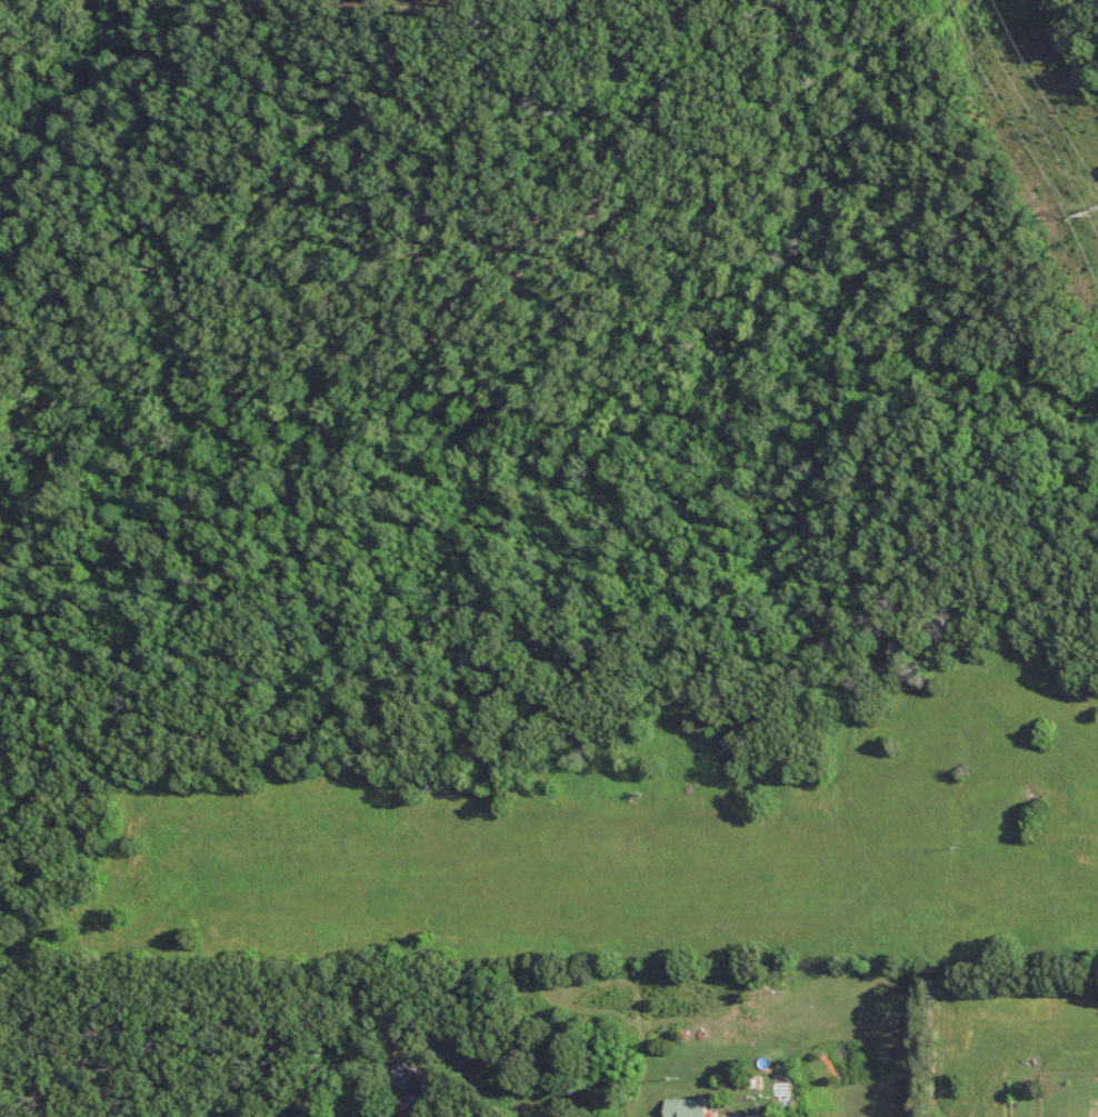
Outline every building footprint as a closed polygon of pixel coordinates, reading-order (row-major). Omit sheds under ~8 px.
[(394,1091),(427,1097),(433,1071),(400,1064),(394,1091)] [(670,1101),(670,1116),(712,1116),(711,1100),(670,1101)]
